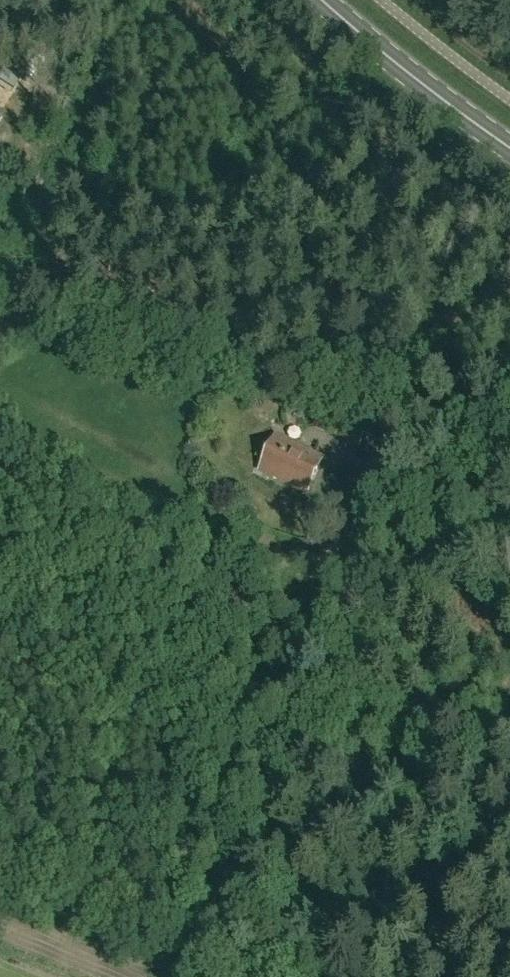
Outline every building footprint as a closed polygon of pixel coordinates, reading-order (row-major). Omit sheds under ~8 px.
[(275,435),(258,471),(307,493),(324,457),(275,435)]
